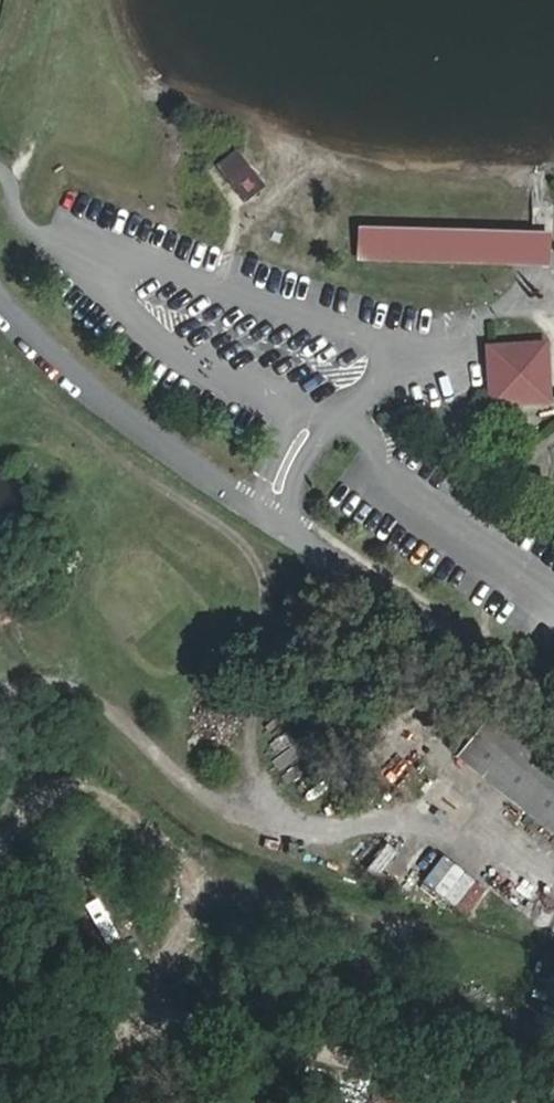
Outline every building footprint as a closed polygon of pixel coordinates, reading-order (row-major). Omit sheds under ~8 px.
[(260,189),(229,150),(212,163),(243,202),(260,189)] [(355,259),(549,265),(550,229),(356,224),(355,259)] [(488,348),(491,405),(544,403),(542,346),(488,348)] [(553,834),(553,760),(491,709),(454,756),(553,834)] [(381,842),(369,867),(383,874),(395,849),(381,842)] [(436,853),(417,882),(467,915),(486,886),(436,853)]
